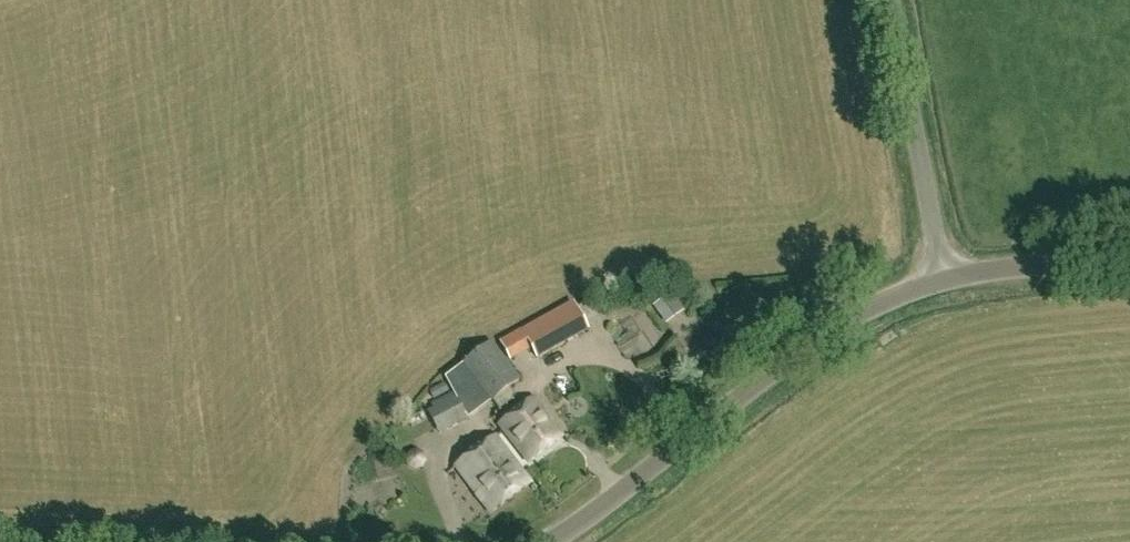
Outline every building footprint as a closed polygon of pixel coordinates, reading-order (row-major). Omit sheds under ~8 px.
[(659,303),(675,324),(694,310),(678,289),(659,303)] [(522,331),(537,359),(588,331),(573,303),(522,331)] [(446,378),(453,391),(429,402),(432,407),(427,410),(439,434),(479,410),(518,379),(489,342),(461,364),(446,378)] [(563,437),(534,397),(499,423),(528,462),(563,437)] [(531,483),(496,437),(457,467),(491,513),(531,483)] [(433,471),(434,457),(418,456),(417,470),(433,471)]
